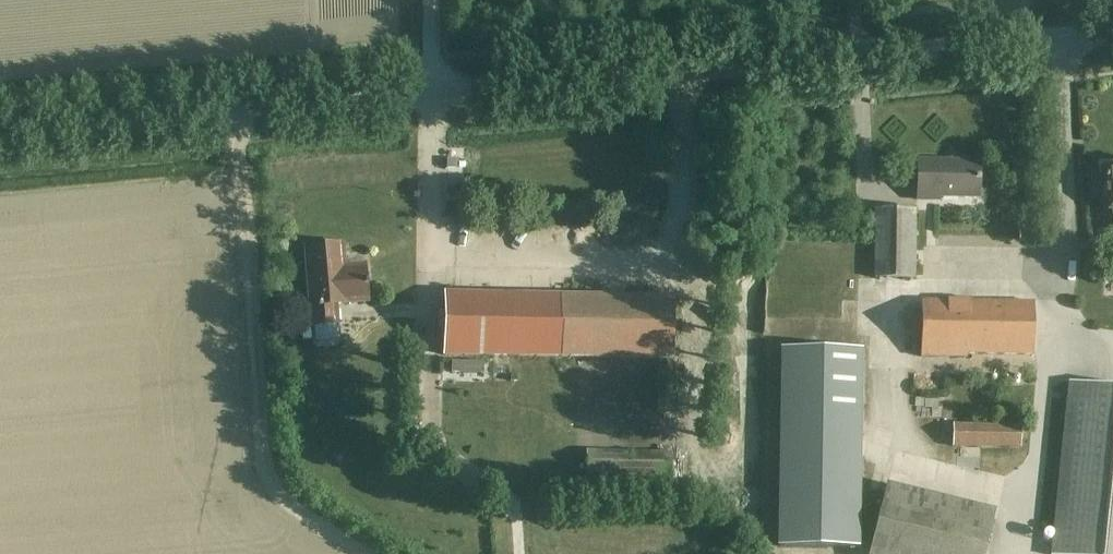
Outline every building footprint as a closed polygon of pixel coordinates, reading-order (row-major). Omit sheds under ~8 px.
[(979,160),(918,159),(917,197),(979,197),(979,160)] [(1104,167),(1108,210),(1112,210),(1112,216),(1112,166),(1104,167)] [(876,208),(875,278),(913,278),(915,208),(876,208)] [(344,266),(343,255),(342,244),(305,247),(312,324),(314,324),(335,322),(337,322),(335,303),(367,300),(364,264),(344,266)] [(673,358),(674,296),(445,293),(444,354),(673,358)] [(1034,302),(921,300),(920,357),(965,358),(966,354),(1033,354),(1034,302)] [(335,322),(314,324),(316,341),(336,339),(335,322)] [(859,547),(861,350),(782,349),(778,546),(859,547)] [(450,373),(480,374),(481,363),(450,362),(450,373)] [(672,409),(673,363),(658,363),(657,409),(672,409)] [(1051,553),(1112,553),(1112,385),(1069,380),(1051,553)] [(1019,445),(1019,424),(954,422),(954,444),(1019,445)] [(995,509),(885,482),(867,553),(983,553),(995,509)]
